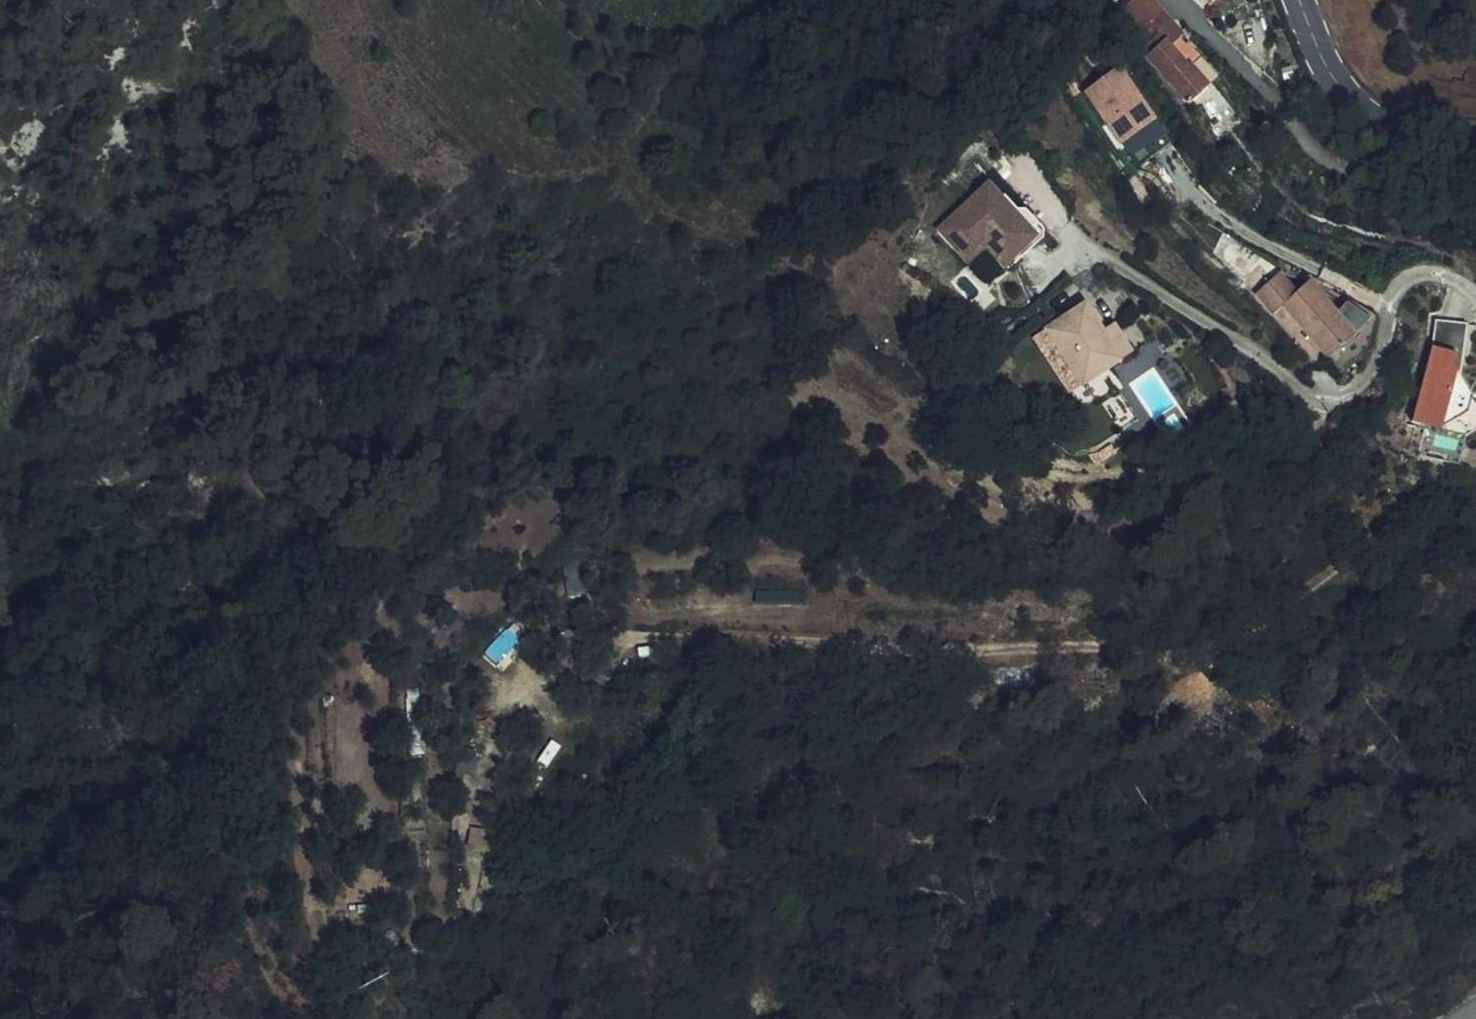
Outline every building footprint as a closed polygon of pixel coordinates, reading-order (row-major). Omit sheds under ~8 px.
[(1125,22),(1152,50),(1170,34),(1143,4),(1125,22)] [(1166,88),(1170,93),(1188,75),(1170,56),(1181,46),(1170,34),(1152,50),(1148,53),(1141,60),(1166,88)] [(1126,64),(1086,88),(1120,144),(1160,120),(1126,64)] [(1213,102),(1188,75),(1170,93),(1193,119),(1213,102)] [(1265,177),(1255,164),(1249,168),(1259,183),(1265,177)] [(1034,274),(1044,264),(1040,261),(1057,242),(1031,215),(1005,190),(961,235),(995,268),(1012,252),(1034,274)] [(1036,210),(1031,215),(1057,242),(1040,261),(1048,266),(1067,246),(1064,231),(1047,215),(1036,210)] [(1363,338),(1316,289),(1308,296),(1288,275),(1266,296),(1284,315),(1287,311),(1337,363),(1363,338)] [(1153,360),(1134,328),(1118,303),(1077,326),(1112,384),(1153,360)] [(1146,321),(1134,328),(1153,360),(1165,352),(1146,321)] [(1475,420),(1475,407),(1457,376),(1464,335),(1437,331),(1417,423),(1475,420)] [(1116,393),(1130,420),(1145,411),(1132,386),(1116,393)] [(1457,467),(1463,444),(1423,433),(1417,457),(1457,467)]
